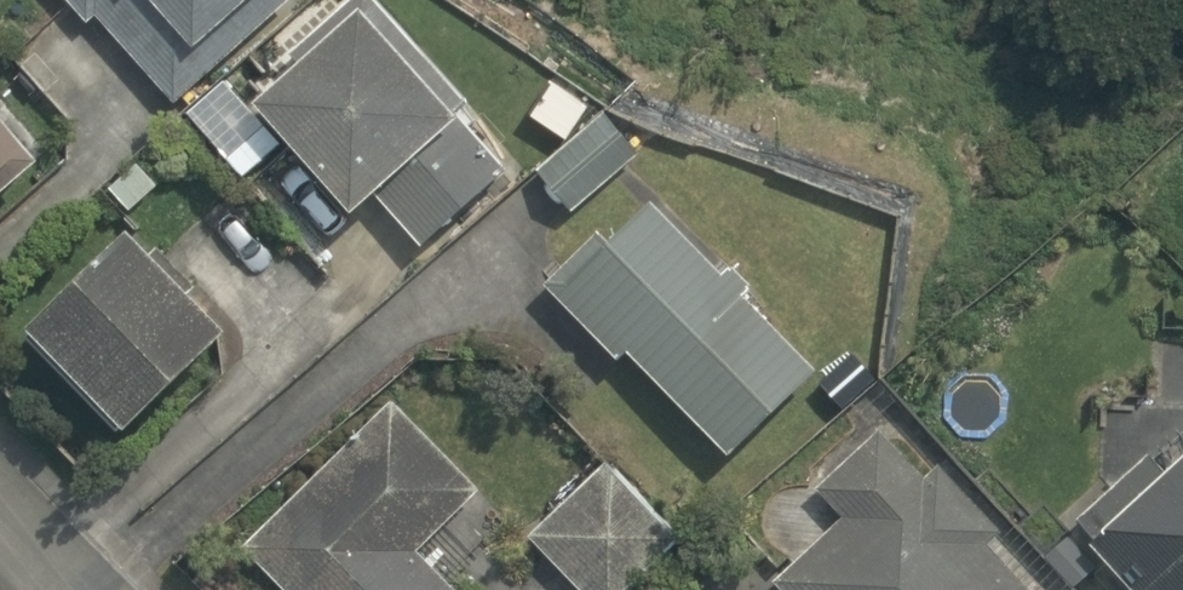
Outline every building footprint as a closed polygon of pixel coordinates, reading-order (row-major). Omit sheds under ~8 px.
[(83,31),(94,21),(167,108),(287,7),(281,0),(57,0),(83,31)] [(484,117),(381,0),(316,0),(246,62),(260,78),(248,88),(264,106),(254,115),(355,230),(379,208),(417,252),(501,178),(463,135),(484,117)] [(0,115),(0,222),(53,175),(0,115)] [(642,176),(602,127),(532,186),(572,235),(642,176)] [(643,216),(557,304),(625,370),(631,364),(727,458),(807,376),(643,216)] [(130,446),(225,356),(124,249),(29,340),(130,446)] [(389,412),(244,542),(287,589),(438,589),(411,561),(473,505),(389,412)] [(1074,522),(1135,589),(1182,589),(1182,424),(1074,522)] [(883,453),(827,508),(841,522),(774,588),(775,589),(1018,589),(883,453)] [(526,544),(573,589),(627,589),(683,534),(609,461),(526,544)]
